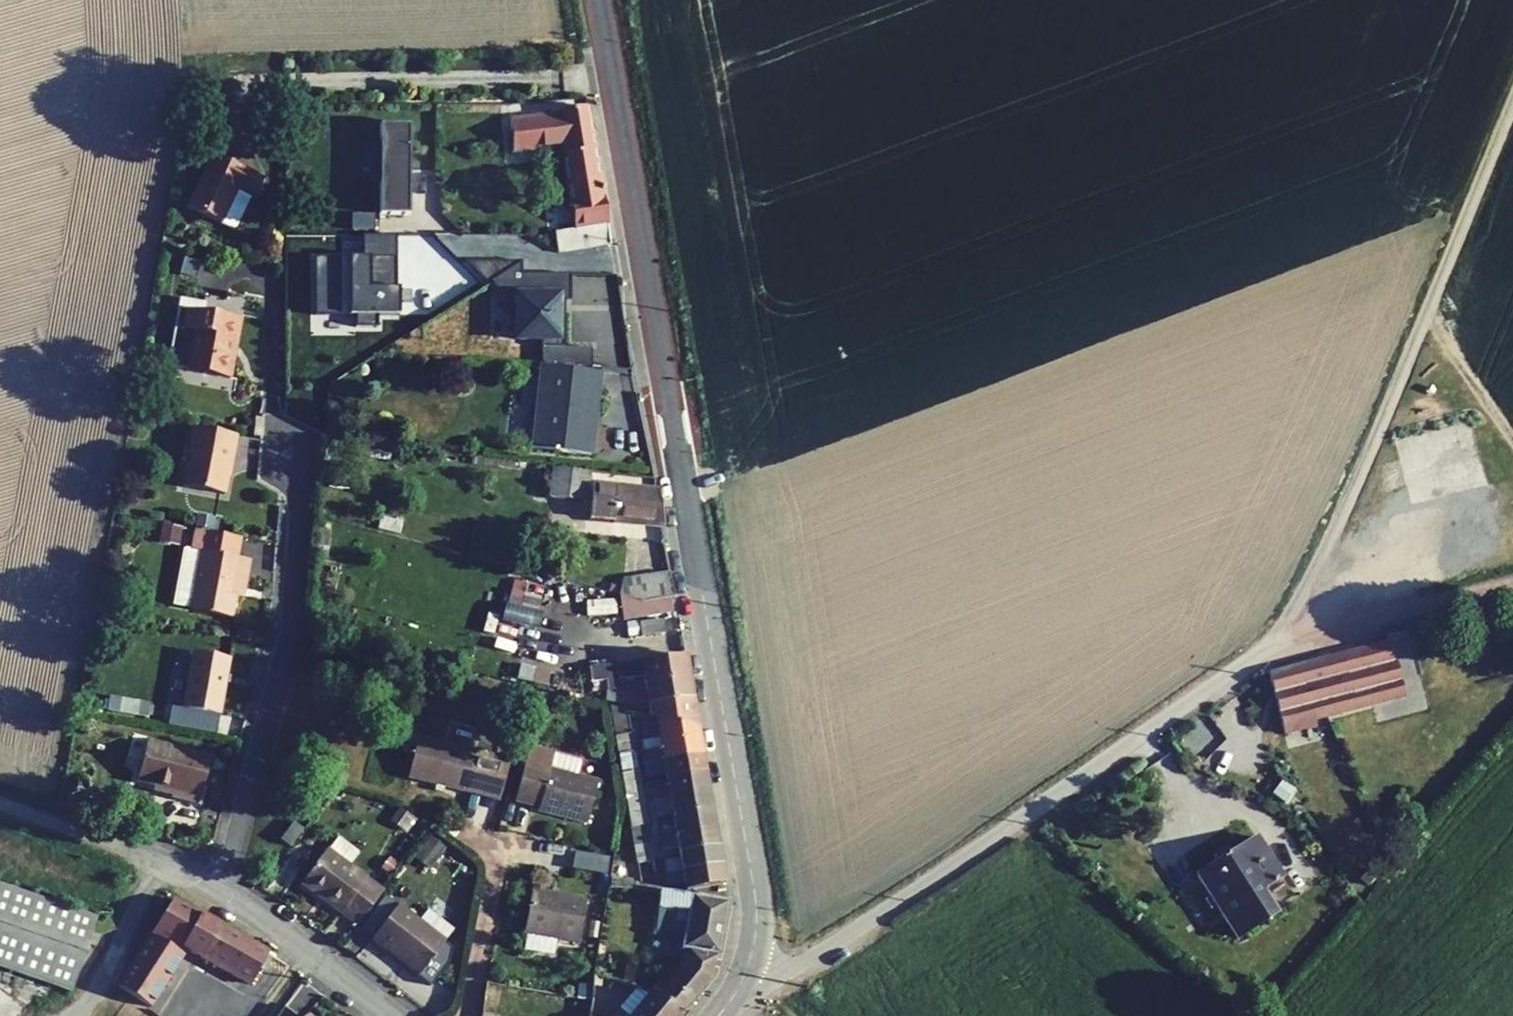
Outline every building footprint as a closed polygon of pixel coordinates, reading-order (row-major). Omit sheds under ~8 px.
[(208,93),(198,91),(196,103),(207,104),(208,93)] [(513,152),(565,146),(565,151),(561,158),(574,229),(555,231),(558,252),(609,245),(607,224),(587,107),(558,111),(559,114),(509,120),(513,152)] [(410,123),(380,122),(380,212),(410,212),(410,123)] [(213,154),(187,207),(232,229),(249,194),(258,177),(213,154)] [(258,177),(249,194),(254,196),(263,179),(258,177)] [(351,227),(377,228),(377,212),(352,211),(351,227)] [(395,286),(397,232),(362,234),(362,254),(352,254),(351,314),(402,313),(402,285),(395,286)] [(564,291),(515,291),(515,340),(564,340),(564,291)] [(177,308),(203,312),(204,304),(178,300),(177,308)] [(167,367),(229,378),(232,357),(228,356),(235,318),(203,312),(177,308),(167,367)] [(531,448),(591,455),(599,387),(595,386),(596,371),(541,365),(531,448)] [(224,494),(236,435),(192,427),(181,486),(224,494)] [(549,498),(585,502),(589,472),(552,468),(549,498)] [(327,472),(326,487),(341,488),(342,473),(327,472)] [(611,522),(663,526),(657,490),(592,484),(589,520),(596,521),(597,512),(611,513),(611,522)] [(596,521),(611,522),(611,513),(597,512),(596,521)] [(211,529),(213,518),(198,515),(196,526),(211,529)] [(180,530),(162,527),(159,540),(177,544),(180,530)] [(236,557),(240,538),(195,530),(191,550),(184,548),(173,604),(231,615),(235,596),(242,597),(249,560),(236,557)] [(673,597),(668,574),(629,580),(626,590),(620,588),(618,595),(620,595),(642,602),(668,598),(673,597)] [(626,590),(629,580),(621,582),(620,587),(620,588),(626,590)] [(620,588),(620,587),(610,584),(607,592),(618,595),(620,588)] [(96,607),(109,609),(112,594),(99,592),(96,607)] [(671,611),(668,598),(642,602),(620,595),(624,619),(671,611)] [(615,598),(585,600),(586,616),(616,614),(615,598)] [(641,635),(665,632),(663,620),(639,623),(641,635)] [(1340,654),(1267,673),(1282,729),(1310,722),(1307,712),(1411,685),(1398,638),(1340,654)] [(182,708),(219,714),(228,658),(192,651),(182,708)] [(689,678),(685,656),(588,668),(590,682),(605,680),(605,689),(621,687),(619,679),(643,675),(644,684),(689,678)] [(438,665),(435,674),(445,676),(447,667),(438,665)] [(692,701),(689,678),(644,684),(646,693),(621,692),(621,687),(605,689),(605,697),(692,701)] [(431,685),(425,710),(439,713),(446,689),(431,685)] [(692,701),(605,697),(604,701),(648,704),(651,717),(697,728),(692,701)] [(116,712),(137,716),(139,701),(119,698),(116,712)] [(618,755),(634,753),(626,711),(610,707),(618,755)] [(702,754),(697,728),(651,717),(652,719),(640,721),(643,740),(641,741),(643,751),(641,751),(644,764),(702,754)] [(475,751),(418,736),(407,777),(436,785),(435,790),(443,791),(444,787),(465,792),(466,787),(480,791),(488,762),(473,758),(475,751)] [(197,803),(209,757),(146,740),(136,779),(173,788),(171,796),(197,803)] [(539,807),(538,810),(586,823),(597,782),(577,776),(581,760),(528,747),(514,801),(539,807)] [(473,758),(488,762),(490,754),(475,751),(473,758)] [(637,770),(634,753),(618,755),(621,772),(637,770)] [(705,773),(702,754),(644,764),(646,776),(665,774),(665,779),(705,773)] [(507,767),(488,762),(480,791),(500,796),(507,767)] [(624,791),(640,788),(640,783),(637,770),(621,772),(624,791)] [(708,791),(705,773),(665,779),(666,784),(651,787),(653,800),(669,797),(708,791)] [(643,802),(640,788),(624,791),(627,809),(643,806),(643,802)] [(653,800),(655,814),(671,812),(672,815),(711,809),(708,791),(669,797),(653,800)] [(95,811),(100,799),(87,795),(83,806),(95,811)] [(627,809),(630,827),(646,824),(646,820),(643,806),(627,809)] [(391,819),(407,831),(415,820),(399,808),(391,819)] [(672,815),(675,834),(715,827),(711,809),(672,815)] [(293,822),(280,839),(289,846),(302,829),(293,822)] [(633,846),(649,842),(649,838),(646,824),(630,827),(633,846)] [(677,847),(678,852),(718,846),(715,827),(675,834),(661,836),(663,850),(677,847)] [(414,857),(429,868),(446,846),(431,835),(414,857)] [(1213,866),(1198,876),(1206,888),(1220,910),(1237,936),(1275,912),(1260,889),(1282,875),(1258,837),(1228,855),(1223,847),(1207,857),(1213,866)] [(301,883),(357,925),(382,891),(349,866),(358,854),(336,838),(327,850),(326,849),(301,883)] [(633,846),(637,863),(652,860),(652,857),(649,842),(633,846)] [(665,860),(666,873),(681,871),(721,864),(718,846),(678,852),(679,857),(665,860)] [(572,868),(607,873),(609,858),(575,852),(572,868)] [(379,868),(388,875),(397,862),(388,856),(379,868)] [(656,881),(652,860),(637,863),(640,882),(656,881)] [(724,883),(721,864),(681,871),(683,883),(685,890),(724,883)] [(668,885),(683,883),(681,871),(666,873),(668,885)] [(609,887),(631,889),(632,880),(610,879),(609,887)] [(96,918),(0,885),(0,966),(71,990),(96,918)] [(1206,888),(1195,895),(1209,917),(1220,910),(1206,888)] [(585,899),(531,889),(523,933),(527,934),(524,949),(553,954),(556,939),(578,943),(585,899)] [(659,891),(654,929),(683,932),(681,948),(684,948),(681,969),(713,978),(727,902),(691,894),(659,891)] [(150,1008),(187,951),(251,986),(260,969),(264,971),(272,957),(267,954),(269,952),(173,899),(116,985),(150,1008)] [(398,905),(372,939),(396,958),(399,954),(421,971),(453,930),(427,910),(418,921),(398,905)] [(418,975),(421,971),(399,954),(396,958),(418,975)] [(624,983),(632,986),(635,965),(627,964),(624,983)] [(713,978),(681,969),(657,995),(682,1015),(713,978)] [(578,988),(577,997),(589,999),(590,983),(586,982),(578,988)] [(682,1015),(657,995),(652,990),(650,992),(637,988),(618,1009),(627,1015),(681,1015),(682,1015)]
